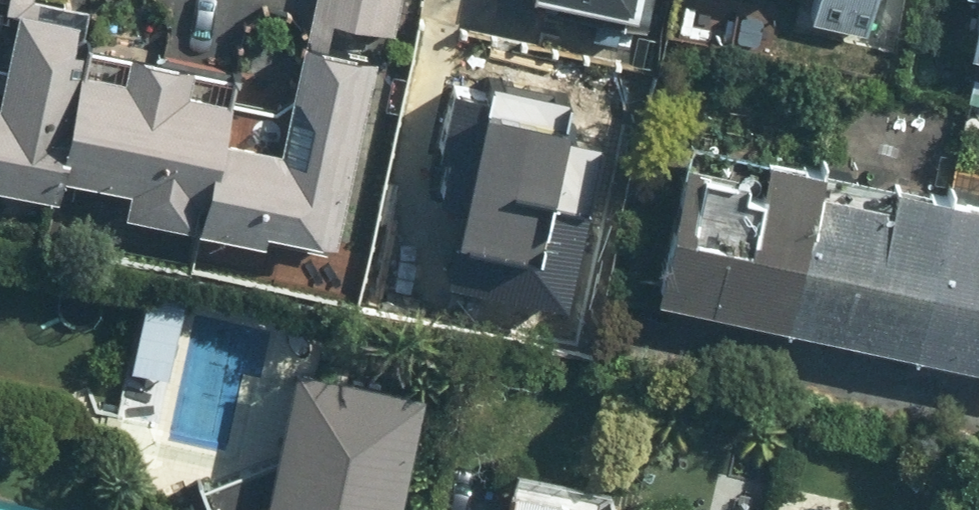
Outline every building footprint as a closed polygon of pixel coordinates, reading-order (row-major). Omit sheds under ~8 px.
[(35,17),(38,0),(2,0),(0,9),(0,11),(18,14),(35,17)] [(304,50),(295,75),(256,68),(248,114),(226,110),(215,175),(205,173),(195,232),(266,244),(268,234),(334,245),(365,60),(329,54),(337,34),(398,44),(406,0),(312,0),(304,50)] [(540,3),(632,20),(635,0),(540,0),(540,3)] [(813,36),(874,45),(882,0),(818,0),(813,36)] [(969,57),(978,59),(978,9),(969,57)] [(18,14),(2,110),(0,110),(0,189),(56,198),(60,176),(77,74),(85,26),(35,17),(18,14)] [(215,175),(226,110),(186,103),(191,72),(113,59),(110,79),(77,74),(60,176),(130,188),(124,221),(195,232),(205,173),(215,175)] [(488,85),(458,251),(469,252),(463,285),(567,303),(596,141),(561,134),(567,99),(488,85)] [(765,171),(762,185),(681,169),(654,302),(978,368),(978,215),(888,196),(885,210),(822,198),(825,184),(765,171)] [(262,509),(260,509),(400,509),(420,410),(287,383),(262,509)] [(511,497),(509,509),(572,509),(511,497)]
